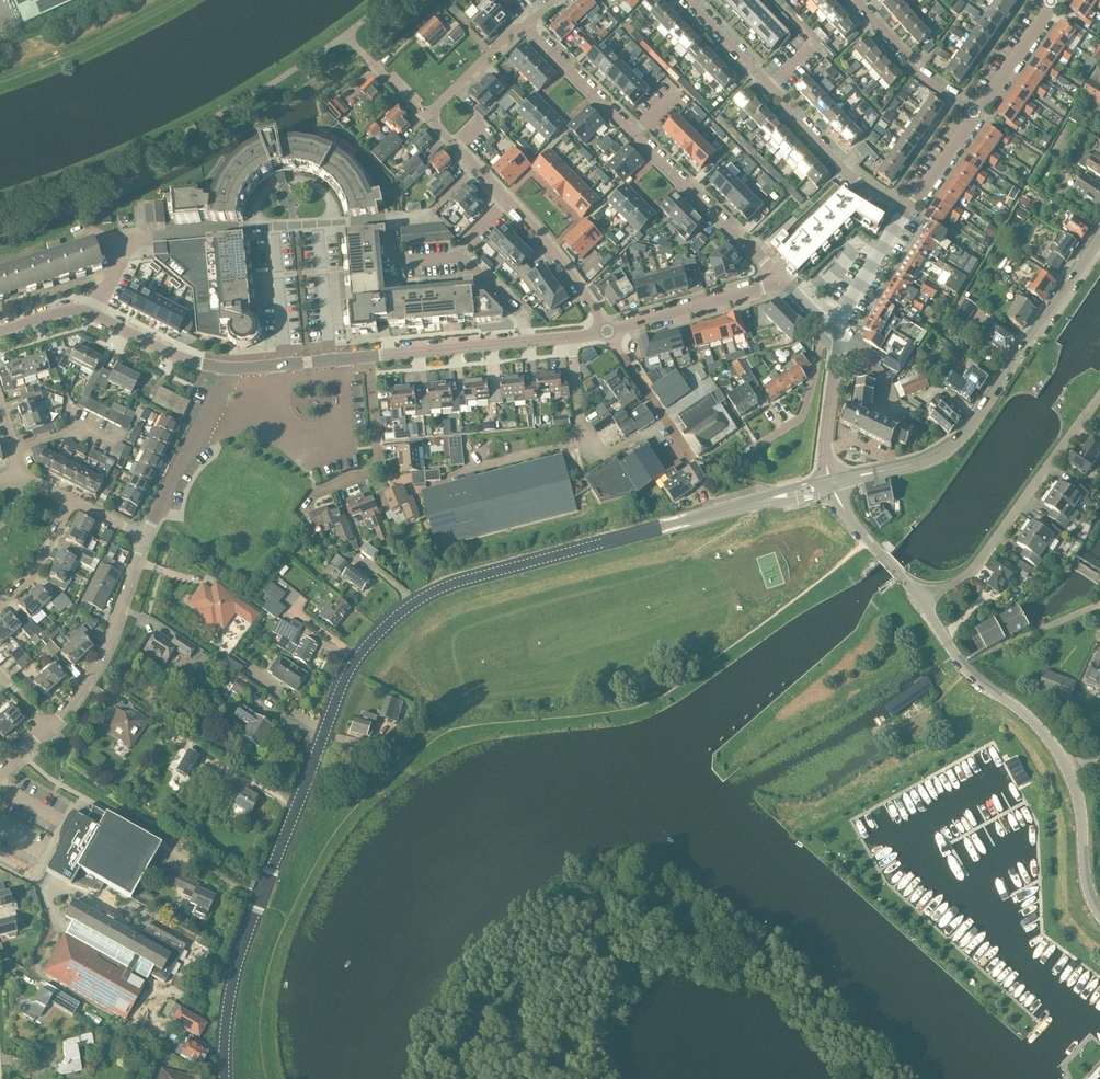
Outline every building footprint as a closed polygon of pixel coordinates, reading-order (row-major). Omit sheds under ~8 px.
[(478,9),(481,12),(499,30),(508,20),(499,11),(503,7),(497,0),(487,0),(478,9)] [(576,6),(585,16),(597,6),(591,0),(582,0),(576,6)] [(633,10),(637,5),(631,0),(627,0),(625,2),(633,10)] [(664,4),(661,0),(649,0),(643,6),(652,16),(664,4)] [(735,13),(740,19),(772,52),(779,45),(781,48),(791,38),(789,36),(790,35),(782,27),(789,20),(783,13),(775,20),(761,5),(766,0),(759,0),(758,2),(757,1),(756,0),(723,0),(735,13)] [(819,10),(830,0),(811,0),(810,0),(819,10)] [(841,8),(833,0),(830,0),(819,10),(827,20),(841,8)] [(884,6),(893,16),(904,6),(905,6),(910,2),(908,0),(892,0),(884,6)] [(951,10),(957,15),(966,3),(961,0),(958,0),(951,10)] [(1013,8),(1000,0),(997,0),(991,9),(1005,19),(1013,8)] [(1013,8),(1018,0),(1000,0),(1013,8)] [(1092,10),(1077,0),(1071,10),(1080,16),(1079,19),(1090,27),(1094,22),(1087,17),(1092,10)] [(1096,0),(1078,0),(1077,0),(1092,10),(1095,6),(1099,10),(1099,3),(1096,0)] [(625,2),(624,1),(619,7),(628,15),(633,10),(625,2)] [(655,30),(661,25),(673,13),(664,4),(652,16),(646,21),(655,30)] [(796,13),(787,4),(785,6),(784,5),(781,7),(791,17),(796,13)] [(935,14),(942,8),(939,4),(932,10),(935,14)] [(964,11),(972,16),(973,13),(972,12),(974,9),(968,5),(964,11)] [(576,6),(566,15),(577,28),(578,28),(588,19),(585,16),(576,6)] [(913,16),(905,6),(904,6),(893,16),(902,26),(913,16)] [(836,30),(849,18),(841,8),(827,20),(836,30)] [(945,11),(942,8),(935,14),(939,17),(945,11)] [(973,13),(972,16),(975,18),(976,19),(978,16),(980,13),(974,9),(972,12),(973,13)] [(1005,19),(991,9),(983,19),(998,29),(1005,19)] [(605,15),(616,26),(620,22),(609,11),(605,15)] [(499,30),(481,12),(471,21),(489,39),(499,30)] [(682,23),(673,13),(661,25),(670,35),(682,23)] [(796,13),(791,17),(799,26),(802,24),(803,25),(805,23),(796,13)] [(562,42),(572,33),(576,37),(582,33),(578,28),(577,28),(566,15),(551,29),(562,42)] [(922,26),(913,16),(902,26),(910,36),(922,26)] [(973,21),(979,26),(976,31),(990,41),(998,29),(983,19),(983,20),(978,16),(976,19),(975,18),(973,21)] [(836,37),(840,34),(849,44),(859,35),(855,30),(858,28),(849,18),(836,30),(832,33),(836,37)] [(447,31),(443,28),(434,19),(418,35),(427,44),(430,47),(447,31)] [(636,31),(626,21),(621,26),(631,36),(636,31)] [(670,43),(674,39),(679,44),(691,32),(682,23),(670,35),(665,39),(670,43)] [(814,32),(805,23),(803,25),(802,24),(799,26),(809,36),(814,32)] [(1061,23),(1055,32),(1070,42),(1074,36),(1081,40),(1084,35),(1073,27),(1071,30),(1061,23)] [(922,26),(910,36),(919,46),(931,36),(922,26)] [(957,34),(959,30),(953,26),(949,32),(957,38),(958,35),(957,34)] [(458,27),(448,36),(454,42),(464,33),(458,27)] [(600,32),(606,37),(609,34),(604,28),(600,32)] [(619,28),(615,32),(620,37),(624,34),(619,28)] [(965,35),(959,30),(957,34),(958,35),(957,38),(961,40),(965,35)] [(646,41),(637,32),(636,31),(631,36),(640,44),(642,42),(643,43),(646,41)] [(976,31),(968,41),(982,51),(990,41),(976,31)] [(606,37),(600,32),(597,35),(602,41),(606,37)] [(688,53),(700,41),(691,32),(679,44),(688,53)] [(824,42),(823,42),(814,32),(809,36),(818,45),(820,43),(821,44),(824,42)] [(1075,53),(1066,47),(1070,42),(1055,32),(1048,42),(1072,58),(1075,53)] [(577,46),(582,51),(591,42),(586,37),(582,33),(576,37),(581,42),(577,46)] [(591,42),(582,51),(587,56),(598,45),(589,35),(586,37),(591,42)] [(863,60),(876,48),(867,38),(855,50),(863,60)] [(642,42),(640,44),(649,54),(654,49),(646,41),(643,43),(642,42)] [(697,62),(709,51),(700,41),(688,53),(697,62)] [(930,41),(922,49),(926,54),(935,46),(930,41)] [(982,51),(968,41),(961,52),(975,62),(982,51)] [(629,46),(634,51),(638,47),(633,42),(629,46)] [(820,43),(818,45),(828,56),(832,51),(824,42),(821,44),(820,43)] [(1069,63),(1072,58),(1048,42),(1042,51),(1057,61),(1060,57),(1069,63)] [(588,60),(597,70),(614,53),(605,43),(588,60)] [(510,61),(520,71),(537,55),(526,45),(510,61)] [(1097,62),(1099,59),(1099,45),(1091,58),(1097,62)] [(638,47),(634,51),(639,56),(643,52),(638,47)] [(872,69),(885,58),(876,48),(863,60),(872,69)] [(942,55),(944,51),(938,48),(934,54),(941,59),(943,56),(942,55)] [(654,49),(649,54),(658,63),(660,61),(661,62),(664,60),(654,49)] [(701,77),(706,72),(719,60),(709,51),(697,62),(692,67),(701,77)] [(950,56),(944,51),(942,55),(943,56),(941,59),(946,62),(950,56)] [(1062,71),(1054,65),(1057,61),(1042,51),(1036,60),(1059,76),(1062,71)] [(961,52),(953,62),(968,72),(975,62),(961,52)] [(598,69),(607,78),(623,62),(621,64),(613,55),(615,53),(614,53),(597,70),(598,70),(598,69)] [(520,71),(530,81),(546,64),(537,55),(520,71)] [(894,68),(885,58),(872,69),(881,79),(894,68)] [(1090,58),(1086,63),(1093,68),(1097,63),(1090,58)] [(673,68),(669,64),(664,60),(661,62),(660,61),(658,63),(668,73),(673,68)] [(706,72),(715,81),(728,70),(719,60),(706,72)] [(1056,80),(1059,76),(1036,60),(1030,69),(1044,79),(1047,74),(1056,81),(1056,80)] [(648,65),(653,70),(657,66),(652,61),(648,65)] [(607,78),(617,87),(633,71),(623,62),(607,78)] [(853,69),(855,73),(861,67),(857,62),(852,66),(854,68),(853,69)] [(960,83),(968,72),(953,62),(946,74),(960,83)] [(546,64),(530,81),(540,91),(556,75),(546,64)] [(657,66),(653,70),(658,75),(662,71),(657,66)] [(825,72),(829,76),(836,70),(832,66),(825,72)] [(850,77),(855,73),(853,69),(854,68),(852,66),(846,71),(850,77)] [(682,78),(673,68),(668,73),(676,81),(679,79),(680,80),(682,78)] [(894,68),(881,79),(890,89),(903,78),(894,68)] [(1086,68),(1081,74),(1087,78),(1091,71),(1086,68)] [(1049,90),(1041,83),(1044,79),(1030,69),(1023,78),(1046,94),(1049,90)] [(1082,95),(1081,96),(1099,107),(1099,70),(1098,69),(1090,81),(1082,95)] [(737,79),(728,70),(715,81),(715,82),(709,87),(714,92),(720,87),(724,91),(737,79)] [(836,70),(829,76),(832,80),(839,73),(836,70)] [(625,97),(626,97),(642,81),(642,80),(640,82),(631,74),(633,72),(633,71),(617,87),(625,96),(625,97)] [(508,73),(504,77),(509,82),(513,78),(508,73)] [(490,77),(480,87),(498,105),(513,91),(511,89),(503,81),(498,86),(490,77)] [(691,86),(682,78),(680,80),(679,79),(676,81),(686,91),(691,86)] [(796,88),(805,98),(817,87),(816,87),(807,78),(796,88)] [(1043,99),(1046,94),(1023,78),(1017,87),(1031,97),(1034,93),(1043,99)] [(370,100),(373,103),(373,104),(382,95),(376,90),(380,87),(378,85),(378,83),(376,81),(374,81),(373,79),(361,91),(363,93),(358,98),(365,105),(370,100)] [(642,81),(626,97),(635,107),(652,90),(642,81)] [(870,89),(873,92),(879,86),(874,81),(869,85),(871,88),(870,89)] [(805,98),(814,108),(826,97),(830,93),(820,84),(816,87),(817,87),(805,98)] [(515,85),(511,89),(513,91),(516,94),(520,90),(515,85)] [(843,92),(847,95),(853,89),(850,85),(843,92)] [(868,96),(873,92),(870,89),(871,88),(869,85),(863,91),(868,96)] [(686,91),(695,100),(697,97),(700,99),(701,97),(691,86),(686,91)] [(498,105),(480,87),(471,97),(479,105),(474,110),(484,119),(498,105)] [(1037,108),(1028,101),(1031,97),(1017,87),(1010,96),(1034,112),(1036,108),(1037,108)] [(903,88),(900,93),(908,98),(911,94),(903,88)] [(853,89),(847,95),(850,99),(857,93),(853,89)] [(525,95),(520,90),(516,94),(521,99),(525,95)] [(744,111),(756,99),(747,90),(735,102),(744,111)] [(908,98),(900,93),(897,97),(905,102),(908,98)] [(518,112),(528,122),(546,105),(536,94),(518,112)] [(1033,113),(1034,112),(1010,96),(1004,105),(1019,115),(1022,111),(1030,117),(1033,113)] [(695,100),(705,110),(710,105),(701,97),(700,99),(697,97),(695,100)] [(814,108),(824,117),(835,107),(826,97),(814,108)] [(339,120),(345,114),(349,110),(338,98),(327,108),(339,120)] [(924,109),(936,118),(944,107),(931,98),(924,109)] [(747,126),(748,127),(766,109),(756,99),(744,111),(753,121),(747,126)] [(528,122),(538,132),(556,114),(546,105),(528,122)] [(864,115),(871,108),(868,105),(861,111),(864,115)] [(1014,122),(1019,115),(1004,105),(997,114),(1007,121),(1005,123),(1017,131),(1020,126),(1014,122)] [(384,124),(387,121),(395,129),(396,129),(401,134),(410,125),(405,120),(408,116),(398,106),(382,122),(384,124)] [(588,107),(578,117),(588,127),(595,134),(602,127),(605,124),(588,107)] [(693,111),(699,116),(702,112),(697,107),(693,111)] [(844,116),(835,107),(824,117),(833,126),(844,116)] [(874,112),(871,108),(864,115),(868,118),(874,112)] [(758,126),(762,130),(774,118),(766,109),(748,127),(752,131),(758,126)] [(936,118),(924,109),(916,120),(929,129),(936,118)] [(888,110),(885,114),(893,120),(896,115),(888,110)] [(833,126),(842,136),(853,126),(858,121),(848,111),(844,116),(833,126)] [(702,112),(699,116),(704,121),(707,117),(702,112)] [(1075,113),(1071,120),(1084,127),(1088,119),(1075,113)] [(556,114),(538,132),(548,142),(560,130),(563,127),(566,124),(560,118),(556,114)] [(893,120),(885,114),(882,118),(890,124),(893,120)] [(725,130),(730,125),(720,116),(716,120),(725,130)] [(588,127),(578,117),(568,127),(585,144),(595,134),(588,127)] [(664,131),(674,141),(687,127),(688,127),(678,117),(668,127),(664,131)] [(909,122),(913,124),(908,131),(921,139),(929,129),(916,120),(912,117),(909,122)] [(771,140),(784,128),(774,118),(762,130),(756,136),(761,141),(767,135),(771,140)] [(372,140),(381,130),(375,124),(365,133),(372,140)] [(737,137),(740,135),(730,125),(725,130),(734,138),(736,136),(737,137)] [(504,126),(501,130),(506,135),(509,131),(504,126)] [(712,129),(717,134),(721,131),(717,127),(716,126),(714,127),(712,129)] [(859,131),(853,126),(842,136),(852,146),(863,135),(862,135),(867,131),(863,126),(859,131)] [(878,126),(875,131),(883,136),(886,132),(878,126)] [(682,150),(682,151),(697,136),(688,127),(687,127),(674,141),(682,150)] [(771,140),(780,149),(793,137),(784,128),(771,140)] [(1008,134),(1006,137),(999,132),(997,134),(988,128),(982,137),(996,147),(1001,140),(1007,145),(1013,137),(1008,134)] [(721,131),(717,134),(722,140),(726,136),(721,131)] [(873,131),(870,136),(878,141),(881,137),(873,131)] [(921,139),(908,131),(901,141),(914,150),(921,139)] [(372,153),(383,164),(404,143),(393,132),(372,153)] [(406,150),(413,157),(414,157),(401,169),(409,177),(424,163),(417,157),(433,142),(424,133),(406,150)] [(262,141),(262,142),(245,151),(229,165),(218,181),(213,194),(173,197),(176,225),(202,222),(201,220),(210,220),(209,221),(243,222),(245,210),(249,198),(256,188),(265,181),(276,175),(284,172),(296,171),(308,173),(319,178),(329,185),(337,194),(342,205),(345,217),(350,216),(350,217),(379,213),(378,207),(384,205),(381,192),(377,193),(367,174),(354,159),(337,146),(318,138),(298,135),(278,137),(278,136),(262,141)] [(748,144),(740,135),(737,137),(736,136),(734,138),(744,149),(748,144)] [(566,136),(562,140),(567,145),(571,141),(566,136)] [(607,136),(602,141),(606,145),(611,140),(607,136)] [(682,151),(692,160),(706,145),(697,136),(682,151)] [(878,141),(870,136),(867,140),(868,141),(875,145),(878,141)] [(1044,141),(1043,142),(1047,145),(1048,143),(1051,138),(1047,136),(1044,141)] [(789,159),(802,147),(793,137),(780,149),(789,159)] [(975,146),(998,162),(1001,158),(992,152),(996,147),(982,137),(975,146)] [(492,138),(487,143),(491,146),(496,141),(492,138)] [(517,142),(522,147),(526,143),(521,138),(517,142)] [(1015,139),(1011,144),(1016,147),(1020,142),(1015,139)] [(611,140),(606,145),(610,149),(615,144),(611,140)] [(597,146),(601,150),(606,145),(602,141),(597,146)] [(914,150),(901,141),(893,152),(906,161),(914,150)] [(491,146),(487,143),(482,148),(486,151),(491,146)] [(526,143),(522,147),(527,152),(531,148),(526,143)] [(864,159),(869,155),(875,162),(879,158),(864,143),(856,151),(864,159)] [(758,154),(748,144),(744,149),(752,157),(754,155),(756,156),(758,154)] [(606,145),(601,150),(605,154),(610,149),(606,145)] [(706,145),(692,160),(693,160),(702,169),(716,155),(706,145)] [(627,146),(617,156),(634,173),(644,163),(627,146)] [(995,166),(998,162),(975,146),(969,155),(983,166),(987,161),(995,166)] [(802,147),(789,159),(798,168),(811,156),(802,147)] [(513,148),(503,158),(521,176),(531,166),(513,148)] [(579,152),(584,157),(588,154),(583,148),(579,152)] [(533,169),(543,179),(560,162),(561,161),(560,160),(551,151),(533,169)] [(430,164),(431,165),(439,173),(434,178),(438,182),(429,191),(436,198),(454,181),(447,173),(444,170),(453,162),(443,152),(430,164)] [(906,161),(893,152),(886,163),(898,172),(906,161)] [(1099,177),(1099,158),(1095,155),(1093,158),(1087,153),(1079,165),(1086,170),(1087,168),(1099,177)] [(588,154),(584,157),(589,162),(593,159),(588,154)] [(767,162),(758,154),(756,156),(754,155),(752,157),(762,167),(767,162)] [(980,170),(983,166),(969,155),(962,164),(985,181),(988,177),(980,170)] [(634,173),(617,156),(607,166),(624,183),(634,173)] [(820,166),(811,156),(798,168),(807,178),(820,166)] [(743,161),(749,166),(753,162),(747,157),(743,161)] [(521,176),(503,158),(493,168),(511,186),(521,176)] [(552,189),(553,189),(560,182),(571,171),(561,161),(560,162),(543,179),(553,188),(552,189)] [(753,162),(749,166),(754,171),(758,167),(753,162)] [(775,175),(777,173),(767,162),(762,167),(771,176),(773,173),(775,175)] [(891,183),(898,172),(886,163),(878,174),(891,183)] [(1064,163),(1060,168),(1072,176),(1076,171),(1064,163)] [(983,185),(985,181),(962,164),(956,174),(970,184),(974,179),(983,185)] [(999,164),(996,168),(1001,172),(1004,168),(999,164)] [(415,182),(428,170),(424,165),(411,177),(415,182)] [(829,175),(820,166),(807,178),(817,187),(829,175)] [(711,184),(721,193),(735,179),(726,169),(711,184)] [(596,174),(601,179),(605,175),(600,170),(596,174)] [(560,196),(563,199),(581,181),(571,171),(560,182),(553,189),(560,196)] [(771,176),(781,186),(786,181),(777,173),(775,175),(773,173),(771,176)] [(950,183),(973,199),(976,195),(967,188),(970,184),(956,174),(950,183)] [(605,175),(601,179),(606,184),(610,180),(605,175)] [(762,179),(767,184),(771,180),(766,175),(762,179)] [(1099,207),(1099,186),(1084,175),(1074,189),(1099,207)] [(721,193),(730,203),(744,188),(735,179),(721,193)] [(771,180),(767,184),(772,189),(776,185),(771,180)] [(563,199),(573,209),(591,191),(581,181),(563,199)] [(790,194),(794,190),(786,181),(781,186),(790,194)] [(973,199),(950,183),(943,192),(958,202),(961,197),(970,203),(973,199)] [(767,184),(762,190),(768,196),(773,190),(772,189),(767,184)] [(609,203),(619,213),(637,195),(627,185),(609,203)] [(836,185),(771,250),(798,276),(854,220),(876,234),(886,219),(844,193),(836,185)] [(455,203),(460,209),(474,195),(465,186),(450,202),(453,205),(455,203)] [(1014,187),(1008,197),(1014,201),(1020,190),(1014,187)] [(738,212),(739,212),(754,198),(744,188),(730,203),(739,211),(738,212)] [(794,190),(790,194),(800,204),(804,200),(802,197),(794,190)] [(591,191),(573,209),(583,218),(600,201),(591,191)] [(958,202),(943,192),(937,201),(960,217),(963,213),(954,207),(958,202)] [(662,209),(671,219),(687,204),(677,194),(662,209)] [(474,195),(460,209),(465,214),(464,215),(468,219),(483,204),(474,195)] [(619,213),(629,223),(646,205),(637,195),(619,213)] [(1023,197),(1019,203),(1026,209),(1031,202),(1023,197)] [(754,198),(739,212),(749,222),(763,207),(754,198)] [(931,210),(945,220),(949,215),(957,221),(960,217),(937,201),(931,210)] [(422,209),(420,202),(407,205),(409,212),(422,209)] [(145,205),(147,226),(166,224),(164,203),(145,205)] [(677,232),(695,214),(686,205),(687,204),(671,219),(681,228),(677,232)] [(629,223),(639,233),(640,232),(657,215),(646,205),(629,223)] [(1001,209),(997,215),(1004,219),(1007,213),(1001,209)] [(1020,209),(1016,215),(1023,219),(1027,214),(1025,213),(1020,209)] [(945,220),(931,210),(924,219),(931,224),(939,229),(945,220)] [(597,214),(593,218),(598,223),(602,219),(597,214)] [(695,214),(677,232),(687,242),(705,224),(695,214)] [(454,216),(450,220),(445,225),(449,229),(453,225),(454,226),(460,220),(455,215),(453,216),(454,216)] [(441,220),(440,220),(443,223),(445,225),(450,220),(445,216),(441,220)] [(1063,228),(1067,231),(1082,240),(1089,230),(1075,221),(1070,218),(1063,228)] [(585,220),(575,230),(593,248),(603,238),(585,220)] [(442,224),(401,228),(403,246),(458,241),(457,241),(442,224)] [(956,240),(948,235),(939,229),(931,224),(922,236),(914,248),(937,261),(967,280),(977,263),(978,262),(952,246),(956,240)] [(990,225),(984,233),(991,238),(997,230),(990,225)] [(486,245),(496,254),(515,235),(505,226),(486,245)] [(475,280),(465,281),(465,286),(386,294),(381,236),(387,235),(386,229),(347,234),(354,308),(349,308),(352,336),(379,333),(378,325),(389,324),(389,327),(474,319),(475,323),(500,320),(501,319),(502,319),(502,318),(503,317),(503,316),(503,315),(503,314),(503,313),(503,312),(502,311),(485,294),(474,296),(473,286),(475,286),(475,280)] [(593,248),(575,230),(565,240),(583,258),(593,248)] [(606,236),(611,241),(615,237),(610,232),(606,236)] [(640,232),(639,233),(635,237),(638,241),(643,236),(640,232)] [(1052,245),(1049,249),(1049,252),(1053,254),(1049,259),(1060,266),(1064,261),(1067,262),(1079,245),(1066,236),(1062,234),(1061,234),(1059,234),(1057,238),(1057,240),(1054,245),(1052,245)] [(505,263),(523,245),(514,237),(515,236),(515,235),(496,254),(498,253),(507,261),(505,263)] [(703,235),(700,239),(705,244),(709,241),(703,235)] [(248,348),(250,348),(252,347),(254,346),(256,344),(258,343),(259,341),(260,338),(261,336),(262,333),(261,330),(261,328),(260,325),(259,323),(257,321),(255,319),(254,310),(252,310),(245,236),(154,245),(155,259),(194,291),(198,334),(232,342),(234,344),(236,346),(238,347),(240,348),(243,348),(245,349),(248,348)] [(615,237),(611,241),(616,246),(620,242),(615,237)] [(986,237),(981,245),(986,248),(991,240),(986,237)] [(48,249),(61,245),(59,240),(46,244),(48,249)] [(0,271),(0,300),(101,268),(93,242),(0,271)] [(505,263),(520,278),(530,269),(525,263),(533,255),(523,245),(505,263)] [(726,246),(712,261),(734,267),(741,261),(726,246)] [(932,280),(942,286),(951,292),(957,296),(967,280),(937,261),(914,248),(904,265),(932,280)] [(609,255),(604,260),(608,263),(613,258),(609,255)] [(480,260),(485,265),(489,261),(484,256),(480,260)] [(1011,262),(1005,258),(1002,262),(997,269),(1003,273),(1003,272),(1011,262)] [(608,263),(604,260),(599,265),(603,268),(608,263)] [(688,260),(681,261),(682,265),(684,272),(690,270),(689,266),(688,261),(688,260)] [(489,261),(485,265),(491,270),(494,266),(489,261)] [(734,267),(712,261),(717,280),(737,275),(734,267)] [(682,265),(670,268),(676,293),(689,289),(684,272),(682,265)] [(949,297),(951,292),(942,286),(932,280),(904,265),(895,280),(902,284),(905,280),(913,285),(911,287),(930,298),(933,300),(939,291),(949,297)] [(525,283),(532,293),(553,279),(545,268),(536,274),(530,269),(520,278),(525,283)] [(658,272),(665,297),(665,296),(676,293),(670,268),(669,269),(671,274),(659,277),(658,272)] [(613,275),(595,287),(603,299),(606,297),(621,287),(619,284),(626,279),(627,279),(621,269),(613,275)] [(658,272),(645,275),(652,300),(665,297),(658,272)] [(1003,273),(999,278),(1006,283),(1010,277),(1009,276),(1003,273)] [(1027,291),(1043,302),(1056,284),(1040,273),(1027,291)] [(652,300),(645,275),(646,280),(634,284),(640,303),(652,300)] [(535,292),(542,303),(560,290),(561,290),(561,289),(560,289),(553,279),(532,293),(532,294),(535,292)] [(621,287),(606,297),(612,306),(634,291),(626,279),(619,284),(621,287)] [(895,280),(889,290),(887,292),(911,306),(922,312),(930,298),(911,287),(913,285),(905,280),(902,284),(895,280)] [(132,285),(122,305),(133,311),(144,290),(132,285)] [(144,290),(133,311),(145,317),(155,296),(144,290)] [(560,290),(542,303),(544,301),(551,312),(547,315),(551,321),(560,315),(563,313),(560,309),(559,307),(560,307),(569,301),(561,290),(560,290)] [(887,292),(881,302),(888,307),(885,312),(893,317),(895,314),(917,328),(921,323),(922,321),(918,318),(922,312),(911,306),(887,292)] [(1006,318),(1023,330),(1037,310),(1028,305),(1030,302),(1019,293),(1016,298),(1018,300),(1006,318)] [(155,296),(145,317),(156,322),(166,301),(155,296)] [(965,299),(953,317),(965,325),(977,307),(965,299)] [(166,301),(156,322),(167,328),(178,307),(166,301)] [(765,315),(775,324),(776,323),(786,313),(789,310),(779,301),(778,301),(776,303),(766,313),(765,315)] [(888,307),(881,302),(871,319),(917,347),(918,348),(927,334),(923,331),(917,328),(895,314),(893,317),(885,312),(888,307)] [(178,307),(167,328),(179,333),(182,328),(189,332),(194,322),(187,318),(189,312),(178,307)] [(775,324),(784,334),(799,319),(798,319),(789,310),(786,313),(776,323),(775,324)] [(740,316),(729,320),(734,338),(746,335),(740,316)] [(799,319),(784,334),(794,343),(807,330),(808,329),(799,319)] [(908,360),(917,347),(871,319),(864,330),(869,333),(864,341),(880,351),(879,351),(889,357),(883,366),(898,374),(904,366),(905,366),(908,360)] [(729,320),(717,323),(722,341),(734,338),(729,320)] [(717,323),(705,326),(710,345),(722,341),(717,323)] [(921,323),(917,328),(923,331),(926,326),(921,323)] [(704,325),(692,329),(698,348),(710,345),(705,326),(704,325)] [(1006,355),(1016,339),(996,326),(986,342),(992,346),(990,350),(996,354),(999,350),(1006,355)] [(678,332),(666,335),(671,353),(683,350),(678,332)] [(666,335),(654,339),(659,357),(671,353),(666,335)] [(642,341),(647,360),(659,357),(654,339),(654,338),(642,341)] [(799,344),(792,349),(796,354),(803,349),(799,344)] [(58,367),(65,370),(68,362),(81,368),(89,352),(76,346),(74,351),(68,348),(58,367)] [(101,358),(89,352),(81,368),(93,374),(82,395),(88,398),(94,386),(103,369),(97,366),(101,358)] [(773,353),(767,354),(769,363),(776,361),(773,353)] [(787,373),(796,387),(807,379),(802,372),(810,366),(803,354),(790,362),(794,368),(787,373)] [(44,355),(31,359),(36,376),(49,372),(52,380),(59,378),(52,358),(46,360),(44,355)] [(23,380),(36,376),(31,359),(18,363),(23,380)] [(751,359),(745,363),(750,371),(760,365),(757,360),(753,362),(751,359)] [(18,363),(17,360),(10,362),(9,364),(10,366),(5,367),(6,370),(0,372),(0,377),(5,392),(12,389),(11,384),(23,380),(18,363)] [(746,403),(751,410),(758,405),(750,392),(760,386),(750,371),(745,363),(744,361),(733,364),(746,386),(737,392),(737,391),(736,392),(744,404),(746,403)] [(113,374),(103,369),(94,386),(105,391),(109,383),(131,394),(139,377),(117,366),(113,374)] [(663,371),(668,377),(673,373),(669,367),(663,371)] [(701,368),(694,372),(701,383),(708,378),(701,368)] [(943,385),(956,394),(971,404),(979,392),(983,386),(985,386),(987,382),(987,380),(988,379),(972,368),(965,380),(952,371),(943,385)] [(548,372),(550,394),(561,393),(562,397),(569,397),(568,383),(561,384),(560,371),(548,372)] [(648,377),(654,386),(662,381),(659,377),(658,375),(655,371),(648,377)] [(662,381),(654,386),(652,388),(665,408),(690,391),(677,371),(673,373),(668,377),(662,381)] [(660,374),(658,375),(659,377),(662,381),(668,377),(663,371),(660,374)] [(775,371),(771,373),(784,394),(796,387),(787,373),(779,378),(775,371)] [(539,395),(550,394),(548,372),(536,373),(538,386),(531,387),(532,400),(540,399),(539,395)] [(617,399),(632,389),(622,374),(619,375),(617,372),(605,380),(617,399)] [(768,375),(772,382),(764,387),(773,401),(784,394),(771,373),(768,375)] [(900,383),(894,385),(899,399),(905,396),(905,397),(930,387),(924,373),(900,382),(900,383)] [(524,375),(512,376),(514,397),(515,403),(526,402),(525,401),(529,400),(532,400),(531,387),(526,387),(525,387),(525,385),(525,383),(524,375)] [(514,397),(512,376),(500,377),(501,390),(495,390),(496,404),(503,403),(503,398),(514,397)] [(489,404),(496,404),(495,390),(489,391),(487,378),(475,379),(477,401),(489,400),(489,404)] [(459,394),(460,407),(467,406),(466,402),(477,401),(475,379),(464,381),(465,393),(459,394)] [(729,380),(716,384),(719,390),(731,386),(729,380)] [(849,407),(841,423),(841,424),(891,448),(894,441),(907,447),(913,433),(904,428),(907,422),(903,420),(898,430),(871,417),(874,393),(875,383),(858,381),(857,391),(856,391),(854,409),(849,407)] [(460,412),(460,407),(459,394),(452,394),(451,382),(439,383),(441,410),(453,409),(453,413),(460,412)] [(431,411),(441,410),(439,383),(427,384),(428,397),(422,398),(424,416),(431,416),(431,411)] [(590,384),(582,389),(587,395),(595,391),(590,384)] [(417,417),(424,416),(422,398),(416,398),(415,385),(403,386),(405,408),(405,413),(416,412),(417,417)] [(26,388),(28,394),(34,392),(32,386),(26,388)] [(403,386),(391,388),(393,409),(394,422),(400,422),(400,426),(395,426),(396,440),(409,439),(408,432),(407,432),(405,413),(405,408),(403,386)] [(157,390),(151,402),(179,416),(187,401),(163,389),(159,387),(157,390)] [(632,389),(617,399),(623,408),(611,416),(615,421),(620,429),(632,421),(628,415),(628,416),(626,412),(640,403),(636,396),(632,389)] [(726,401),(719,390),(679,417),(688,430),(722,407),(721,405),(726,401)] [(23,405),(18,407),(22,420),(39,414),(45,412),(43,406),(37,408),(35,401),(43,399),(41,392),(34,394),(34,392),(28,394),(21,397),(23,405)] [(741,416),(751,410),(746,403),(744,404),(736,392),(729,397),(741,416)] [(78,406),(84,409),(89,399),(88,399),(88,398),(82,395),(81,396),(83,396),(78,406)] [(90,412),(95,402),(89,399),(84,409),(90,412)] [(946,400),(938,409),(957,425),(965,416),(946,400)] [(90,412),(96,415),(101,405),(95,402),(90,412)] [(107,408),(101,405),(96,415),(102,418),(107,408)] [(632,421),(620,429),(626,437),(637,429),(639,432),(655,421),(649,412),(644,405),(628,415),(632,421)] [(722,407),(688,430),(683,434),(688,441),(698,457),(712,448),(711,447),(737,430),(722,407)] [(113,411),(107,408),(102,418),(108,421),(113,411)] [(128,409),(125,417),(132,420),(132,421),(135,416),(136,413),(128,409)] [(144,409),(139,419),(145,422),(150,412),(144,409)] [(957,425),(938,409),(930,419),(949,435),(957,425)] [(119,414),(113,411),(108,421),(114,424),(119,414)] [(609,412),(600,418),(591,424),(596,433),(615,421),(611,416),(609,412)] [(43,427),(39,414),(22,420),(26,433),(32,431),(34,437),(54,431),(51,424),(43,427)] [(119,414),(114,424),(120,427),(125,417),(119,414)] [(120,427),(127,430),(132,420),(125,417),(120,427)] [(162,417),(156,429),(172,437),(178,425),(162,417)] [(569,418),(562,418),(563,426),(570,425),(569,418)] [(495,421),(484,422),(485,431),(495,430),(495,421)] [(132,432),(138,435),(144,426),(137,422),(132,432)] [(417,424),(408,425),(409,436),(418,435),(417,424)] [(172,437),(156,429),(150,441),(166,449),(172,437)] [(133,445),(138,435),(132,432),(128,442),(133,445)] [(1071,458),(1068,462),(1086,475),(1095,461),(1094,460),(1099,452),(1099,441),(1093,436),(1082,451),(1078,448),(1075,452),(1073,452),(1071,452),(1070,453),(1070,455),(1070,457),(1071,458)] [(462,437),(449,438),(449,439),(443,439),(444,446),(462,445),(462,437)] [(74,451),(77,445),(67,440),(64,446),(68,448),(66,452),(72,455),(74,451)] [(166,449),(150,441),(144,453),(160,461),(166,449)] [(405,449),(397,450),(398,461),(420,460),(424,459),(423,448),(422,441),(409,442),(410,448),(405,449)] [(667,475),(654,455),(650,450),(649,448),(647,444),(646,443),(645,441),(617,460),(617,459),(586,479),(586,480),(591,488),(601,504),(638,495),(660,480),(667,476),(667,475)] [(36,467),(48,473),(56,457),(46,452),(47,451),(45,445),(31,450),(36,466),(36,467)] [(77,445),(74,451),(84,456),(87,450),(77,445)] [(444,454),(450,454),(450,453),(463,451),(462,445),(444,446),(444,454)] [(126,446),(121,456),(127,459),(132,449),(126,446)] [(97,462),(100,456),(91,451),(87,457),(97,462)] [(160,461),(144,453),(138,465),(155,473),(160,461)] [(586,480),(577,482),(570,484),(563,455),(476,478),(475,473),(465,475),(466,480),(422,492),(436,547),(577,510),(574,499),(591,488),(586,480)] [(97,462),(104,466),(108,460),(100,456),(97,462)] [(127,459),(121,456),(116,466),(122,469),(127,459)] [(68,463),(56,457),(48,473),(60,479),(68,463)] [(464,465),(464,458),(451,459),(451,466),(464,465)] [(420,460),(398,461),(399,474),(412,472),(413,479),(426,478),(426,482),(441,481),(440,471),(425,472),(425,470),(421,471),(420,460)] [(667,476),(660,480),(674,500),(675,502),(695,489),(706,482),(701,475),(696,468),(683,477),(677,468),(682,465),(679,460),(666,469),(669,474),(667,475),(667,476)] [(79,469),(68,463),(60,479),(71,485),(79,469)] [(155,473),(138,465),(132,477),(149,485),(155,473)] [(83,491),(91,475),(79,469),(71,485),(83,491)] [(114,469),(109,479),(115,482),(120,472),(114,469)] [(91,475),(83,491),(95,497),(103,481),(91,475)] [(149,485),(132,477),(127,488),(143,496),(149,485)] [(115,482),(109,479),(104,489),(110,492),(115,482)] [(881,482),(864,486),(866,495),(869,510),(869,509),(870,514),(872,517),(881,528),(882,527),(892,520),(888,514),(886,511),(883,508),(883,507),(884,507),(883,504),(894,502),(893,497),(892,487),(891,486),(890,481),(881,482)] [(1060,483),(1052,494),(1074,509),(1081,498),(1084,501),(1089,495),(1075,485),(1071,491),(1068,489),(1060,483)] [(392,511),(403,506),(408,520),(419,515),(413,497),(408,499),(404,487),(385,495),(384,492),(378,494),(383,507),(390,505),(392,511)] [(137,508),(143,496),(127,488),(120,500),(121,501),(117,509),(132,517),(136,508),(137,508)] [(1066,520),(1074,509),(1052,494),(1045,505),(1056,512),(1051,519),(1065,528),(1069,522),(1066,520)] [(363,495),(347,501),(353,517),(362,514),(365,520),(367,527),(368,528),(369,529),(370,530),(371,530),(372,530),(373,530),(374,530),(375,530),(384,527),(379,514),(373,499),(366,501),(363,495)] [(328,529),(336,526),(342,543),(353,538),(342,509),(330,514),(327,507),(308,514),(313,528),(326,523),(328,529)] [(88,536),(94,524),(78,516),(72,528),(88,536)] [(1032,522),(1025,533),(1046,548),(1053,537),(1057,540),(1061,533),(1048,524),(1043,530),(1040,528),(1032,522)] [(384,527),(375,530),(380,543),(389,540),(384,527)] [(71,543),(68,549),(92,561),(96,554),(88,550),(93,539),(87,536),(88,536),(72,528),(66,540),(71,543)] [(113,533),(106,529),(100,541),(107,545),(113,533)] [(1046,548),(1025,533),(1017,544),(1028,551),(1024,558),(1038,567),(1042,561),(1039,558),(1046,548)] [(356,542),(349,544),(351,551),(358,548),(356,542)] [(89,567),(92,561),(68,549),(66,554),(60,552),(54,563),(70,571),(75,560),(89,567)] [(338,555),(331,564),(342,572),(349,563),(338,555)] [(1000,559),(991,571),(996,574),(988,585),(999,593),(1007,582),(1008,582),(1016,570),(1000,559)] [(70,571),(54,563),(48,576),(52,579),(50,584),(65,591),(71,579),(67,577),(70,571)] [(100,564),(91,583),(111,593),(120,574),(100,564)] [(344,576),(348,580),(362,592),(371,581),(357,570),(356,570),(351,566),(344,576)] [(111,593),(91,583),(82,601),(101,611),(111,593)] [(203,586),(190,604),(197,609),(218,624),(223,628),(234,612),(243,618),(249,609),(241,603),(221,589),(216,596),(210,591),(203,586)] [(29,597),(41,610),(51,601),(39,588),(29,597)] [(949,599),(954,605),(964,598),(959,592),(949,599)] [(57,598),(66,608),(71,604),(62,594),(57,598)] [(41,640),(46,636),(41,630),(31,618),(41,610),(29,597),(19,606),(23,610),(18,615),(36,635),(36,634),(41,640)] [(285,609),(271,597),(262,608),(276,620),(285,609)] [(66,608),(57,598),(52,603),(60,613),(66,608)] [(328,603),(319,616),(334,628),(349,608),(339,600),(333,607),(328,603)] [(1018,607),(997,618),(1008,638),(1029,627),(1018,607)] [(249,609),(243,618),(252,625),(259,615),(249,609)] [(36,635),(18,615),(13,619),(9,615),(0,622),(0,625),(10,637),(20,628),(30,639),(36,635)] [(1008,638),(997,618),(994,620),(977,630),(987,650),(1008,638)] [(91,630),(96,626),(92,620),(86,625),(91,630)] [(0,625),(0,646),(10,637),(0,625)] [(67,639),(72,644),(83,657),(93,648),(91,646),(96,641),(82,626),(67,639)] [(277,646),(294,656),(299,646),(293,644),(297,637),(276,626),(272,633),(281,638),(277,646)] [(165,663),(174,649),(188,658),(195,648),(177,636),(172,643),(156,632),(145,650),(165,663)] [(299,646),(294,656),(293,657),(307,665),(318,645),(304,638),(299,646)] [(46,646),(55,656),(59,652),(51,643),(46,646)] [(83,657),(72,644),(61,653),(73,666),(83,657)] [(46,646),(41,651),(50,661),(54,665),(61,673),(66,669),(55,656),(46,646)] [(16,664),(26,655),(19,647),(9,656),(16,664)] [(1088,675),(1086,679),(1099,686),(1099,652),(1099,651),(1088,675)] [(32,662),(26,655),(16,664),(22,670),(32,662)] [(231,656),(225,664),(240,674),(245,665),(231,656)] [(283,659),(273,675),(272,676),(296,691),(307,675),(283,659)] [(54,665),(44,674),(55,687),(65,678),(54,665)] [(1045,671),(1042,681),(1039,689),(1071,700),(1076,682),(1045,671)] [(189,672),(183,681),(191,687),(197,678),(189,672)] [(643,692),(646,692),(657,687),(662,685),(657,673),(638,680),(643,692)] [(55,687),(44,674),(33,683),(45,696),(55,687)] [(926,676),(885,705),(893,716),(934,687),(926,676)] [(238,678),(230,690),(245,700),(253,688),(238,678)] [(657,687),(646,692),(648,697),(659,693),(657,687)] [(396,723),(403,703),(397,701),(385,697),(379,717),(390,721),(396,723)] [(241,706),(233,718),(247,727),(265,739),(273,727),(255,715),(241,706)] [(1,716),(13,729),(23,720),(12,707),(1,716)] [(130,746),(148,721),(137,714),(133,720),(118,710),(105,729),(130,746)] [(350,731),(366,736),(370,738),(377,717),(363,713),(361,720),(354,718),(350,731)] [(13,729),(1,716),(0,717),(0,734),(3,738),(13,729)] [(194,734),(201,739),(213,721),(206,716),(194,734)] [(934,725),(922,733),(927,739),(939,731),(934,725)] [(158,726),(154,733),(162,738),(167,732),(158,726)] [(265,739),(247,727),(239,739),(243,741),(238,749),(248,755),(248,753),(251,754),(253,750),(252,748),(254,749),(256,747),(259,749),(265,739)] [(188,744),(176,761),(189,770),(201,752),(188,744)] [(1011,761),(1008,763),(1021,786),(1029,782),(1016,758),(1011,761)] [(200,766),(191,782),(211,793),(220,777),(200,766)] [(226,806),(247,819),(257,802),(251,799),(252,797),(234,786),(229,795),(232,797),(226,806)] [(59,847),(46,872),(52,875),(58,878),(72,883),(99,892),(104,884),(131,899),(137,889),(145,874),(152,879),(156,871),(159,866),(165,855),(158,851),(161,845),(90,806),(90,805),(82,819),(73,814),(68,822),(68,823),(67,824),(65,827),(65,828),(64,829),(64,830),(65,830),(68,832),(59,847)] [(184,890),(183,894),(192,898),(190,903),(197,907),(194,914),(204,919),(214,897),(197,889),(200,884),(189,879),(184,890)] [(0,908),(2,914),(0,914),(0,915),(16,911),(16,912),(19,911),(16,899),(12,900),(9,891),(8,892),(5,893),(3,883),(0,884),(0,908)] [(157,900),(153,907),(164,912),(167,904),(157,900)] [(43,972),(106,1008),(107,1006),(112,1009),(111,1011),(126,1019),(147,981),(146,980),(149,974),(164,983),(186,945),(148,924),(140,939),(114,925),(117,920),(106,914),(103,919),(73,902),(65,917),(72,921),(65,934),(64,934),(43,972)] [(7,935),(8,937),(10,938),(16,937),(17,935),(16,932),(17,932),(15,923),(18,922),(16,912),(16,911),(0,915),(0,937),(7,935)] [(195,943),(209,951),(210,952),(213,946),(198,937),(195,943)] [(39,1017),(44,1009),(51,997),(40,990),(35,998),(20,1002),(21,1007),(39,1017)] [(63,995),(60,1000),(75,1010),(78,1004),(63,995)] [(167,1019),(168,1020),(172,1022),(199,1037),(207,1023),(180,1008),(175,1005),(166,1019),(167,1020),(167,1019)] [(81,1069),(77,1047),(83,1045),(83,1046),(93,1044),(91,1034),(81,1036),(81,1038),(62,1042),(64,1049),(63,1049),(65,1059),(57,1070),(62,1073),(81,1069)] [(189,1036),(187,1042),(180,1056),(201,1066),(208,1052),(195,1046),(198,1040),(189,1036)] [(162,1041),(159,1048),(168,1053),(171,1046),(162,1041)] [(159,1078),(206,1078),(161,1069),(159,1078)]
